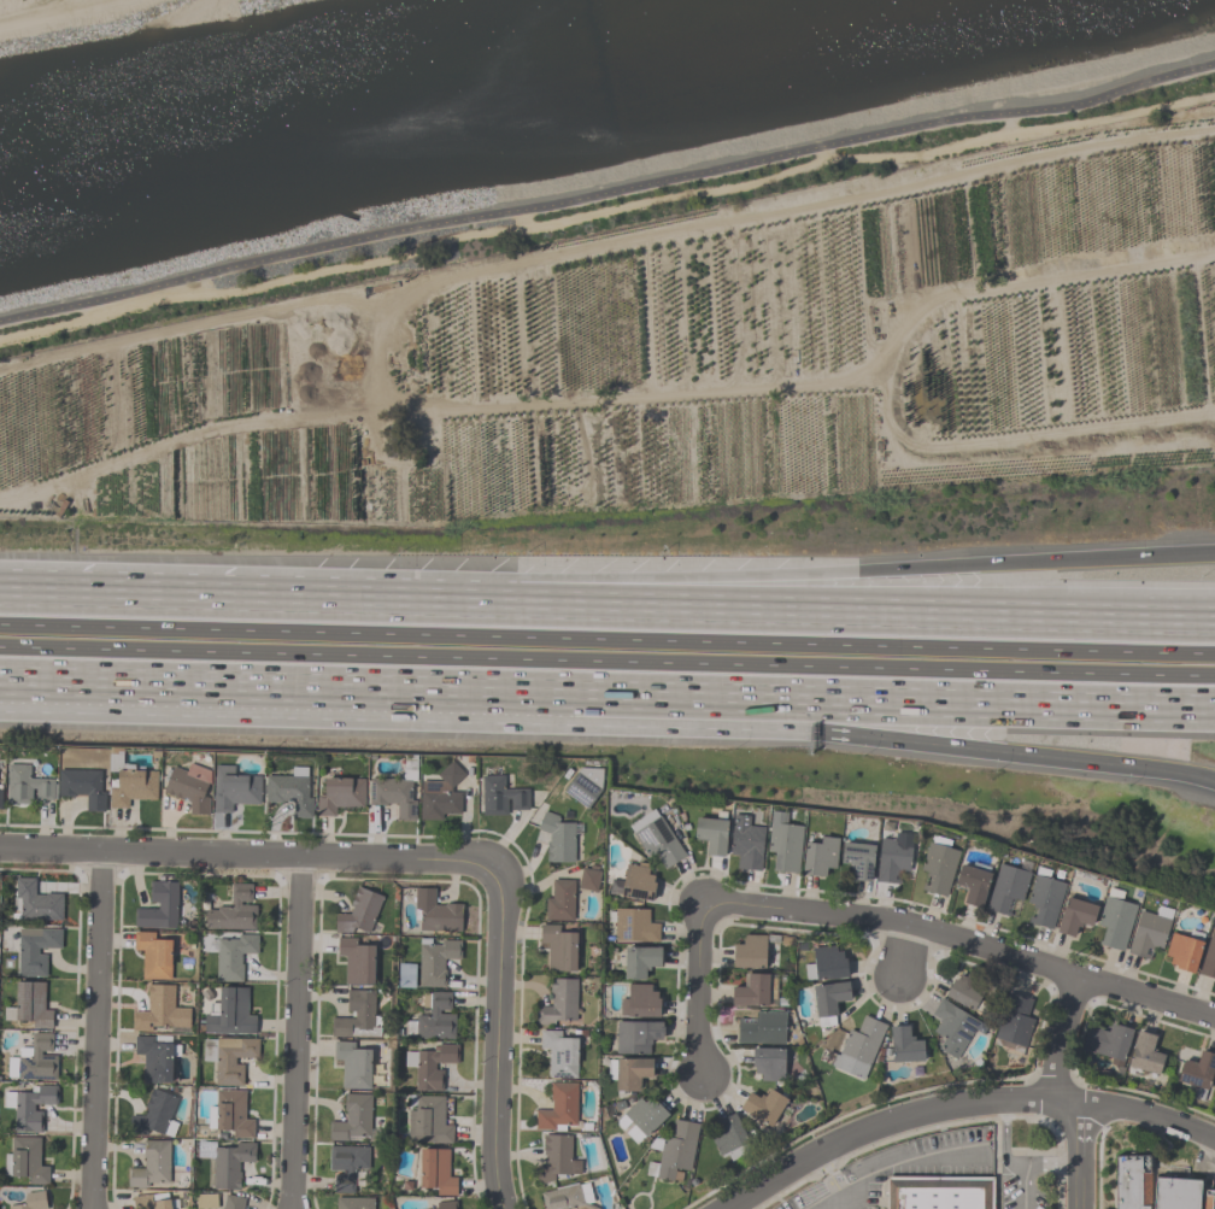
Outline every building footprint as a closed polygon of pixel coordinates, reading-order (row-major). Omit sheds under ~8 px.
[(421,818),(422,781),(444,781),(438,775),(453,761),(465,774),(452,786),(452,791),(462,792),(462,814),(444,814),(442,820),(421,820),(421,818)] [(54,800),(35,799),(36,788),(33,788),(33,803),(7,803),(8,763),(31,764),(30,779),(54,779),(54,783),(57,783),(57,798),(54,798),(54,800)] [(211,771),(211,782),(209,782),(205,796),(210,798),(210,814),(190,814),(190,799),(183,798),(182,800),(163,793),(174,765),(188,771),(192,763),(211,771)] [(262,776),(260,804),(233,803),(233,812),(215,812),(216,764),(235,764),(235,775),(262,776)] [(111,808),(112,787),(118,787),(118,770),(127,770),(127,765),(135,765),(135,770),(158,770),(157,799),(129,799),(129,808),(111,808)] [(307,767),(307,776),(309,776),(309,798),(313,798),(313,817),(294,817),(294,800),(284,800),(284,803),(266,803),(266,775),(293,775),(293,767),(307,767)] [(59,796),(60,768),(101,769),(101,792),(106,792),(105,811),(86,811),(87,794),(76,794),(76,796),(59,796)] [(600,790),(587,809),(562,791),(580,768),(601,769),(600,790)] [(370,804),(370,777),(404,777),(404,769),(418,769),(418,781),(413,781),(412,800),(417,800),(417,820),(398,820),(398,804),(387,803),(387,805),(370,804)] [(503,775),(503,787),(528,787),(528,809),(510,809),(510,798),(506,798),(506,815),(481,815),(481,775),(503,775)] [(335,816),(318,815),(318,794),(325,794),(325,777),(365,779),(364,808),(336,806),(335,816)] [(686,856),(664,869),(653,851),(647,856),(632,833),(633,832),(628,824),(653,809),(658,816),(659,815),(686,856)] [(773,870),(774,852),(767,851),(771,810),(787,812),(786,824),(803,826),(798,873),(773,870)] [(545,861),(546,841),(548,841),(548,834),(536,829),(544,811),(562,818),(560,822),(574,823),(574,862),(545,861)] [(723,856),(705,855),(706,839),(694,838),(695,817),(716,818),(716,811),(726,812),(724,820),(727,820),(723,856)] [(759,870),(736,868),(738,855),(729,855),(733,814),(750,816),(749,826),(764,827),(759,870)] [(909,871),(900,870),(899,876),(893,875),(893,879),(899,880),(899,884),(875,881),(880,837),(894,839),(894,832),(911,833),(911,840),(912,840),(909,871)] [(928,841),(931,843),(933,834),(951,840),(949,849),(959,852),(945,897),(921,890),(922,884),(927,885),(929,878),(925,875),(926,871),(920,869),(928,841)] [(820,843),(821,837),(839,838),(835,868),(827,867),(826,876),(803,874),(805,841),(820,843)] [(874,845),(871,881),(852,879),(853,864),(841,863),(843,841),(874,845)] [(652,900),(620,896),(621,893),(608,892),(610,879),(622,881),(626,863),(638,865),(638,862),(647,863),(646,867),(648,867),(647,874),(653,875),(652,882),(655,882),(652,900)] [(985,909),(999,863),(1031,873),(1021,900),(1014,899),(1014,900),(1010,899),(1006,911),(1010,912),(1009,916),(985,909)] [(595,891),(577,887),(581,867),(588,869),(588,864),(598,867),(597,870),(599,871),(595,891)] [(955,884),(961,864),(991,873),(981,908),(963,903),(968,887),(955,884)] [(1051,929),(1027,922),(1029,916),(1033,917),(1037,909),(1031,906),(1032,904),(1026,902),(1034,874),(1035,874),(1038,867),(1051,870),(1049,879),(1066,884),(1051,929)] [(14,878),(34,878),(34,894),(45,894),(45,893),(61,893),(61,920),(19,920),(19,898),(14,898),(14,878)] [(552,880),(574,880),(573,921),(544,920),(545,898),(551,898),(552,880)] [(176,882),(175,928),(134,927),(134,908),(157,908),(157,903),(148,902),(149,881),(176,882)] [(256,929),(204,928),(205,909),(217,909),(217,906),(230,906),(230,884),(252,884),(251,902),(240,902),(240,905),(256,905),(256,929)] [(351,932),(335,932),(335,914),(350,914),(352,906),(350,905),(357,886),(382,897),(368,933),(353,927),(351,932)] [(460,931),(419,931),(419,920),(413,920),(415,887),(434,887),(434,904),(444,905),(444,903),(462,903),(460,931)] [(1123,892),(1121,900),(1135,905),(1123,951),(1098,944),(1099,940),(1100,941),(1104,927),(1097,925),(1105,896),(1107,896),(1109,887),(1123,892)] [(1097,905),(1092,926),(1082,922),(1081,927),(1076,926),(1073,937),(1055,932),(1066,897),(1097,905)] [(1145,947),(1144,953),(1150,956),(1149,959),(1127,952),(1139,910),(1155,915),(1158,905),(1173,910),(1169,920),(1170,920),(1161,950),(1152,947),(1151,950),(1145,947)] [(658,923),(658,940),(614,940),(614,922),(608,922),(608,911),(615,911),(615,909),(648,909),(648,923),(658,923)] [(547,943),(539,943),(539,925),(559,925),(559,932),(576,932),(575,972),(546,970),(547,943)] [(18,928),(60,928),(60,949),(37,947),(37,953),(46,953),(46,975),(17,975),(18,928)] [(1210,928),(1214,929),(1214,979),(1197,974),(1210,928)] [(133,950),(134,932),(154,932),(154,939),(171,939),(170,980),(141,979),(142,950),(133,950)] [(1164,955),(1172,932),(1203,941),(1193,973),(1175,968),(1175,966),(1168,963),(1170,957),(1164,955)] [(257,934),(257,953),(241,953),(241,964),(242,964),(242,981),(216,981),(216,939),(237,939),(237,934),(257,934)] [(733,967),(733,944),(742,944),(742,934),(765,935),(765,968),(733,967)] [(345,984),(345,956),(336,956),(336,938),(357,938),(357,945),(374,945),(374,984),(345,984)] [(444,958),(444,969),(445,969),(445,986),(418,986),(418,944),(421,944),(421,938),(430,938),(430,944),(440,944),(440,940),(460,940),(460,958),(444,958)] [(805,980),(803,964),(812,963),(811,947),(835,945),(835,952),(843,951),(844,958),(846,958),(847,978),(815,980),(815,979),(805,980)] [(624,979),(624,947),(661,947),(661,967),(648,967),(648,969),(645,969),(645,979),(624,979)] [(415,963),(415,987),(398,987),(398,963),(415,963)] [(945,994),(953,979),(956,980),(959,974),(964,976),(968,970),(988,982),(987,984),(994,988),(991,996),(982,991),(979,999),(988,1005),(984,1015),(973,1009),(972,1010),(945,994)] [(768,974),(768,1005),(732,1005),(732,987),(746,987),(747,974),(768,974)] [(575,1021),(554,1020),(554,1025),(533,1025),(535,1017),(535,1011),(536,1005),(551,1006),(551,988),(550,988),(550,979),(576,979),(575,1021)] [(52,1009),(52,1028),(33,1028),(33,1020),(4,1020),(4,1006),(16,1006),(16,981),(43,981),(43,1009),(52,1009)] [(835,1002),(837,1015),(834,1016),(835,1026),(818,1027),(817,1017),(816,1017),(812,985),(849,982),(850,1000),(835,1002)] [(131,1031),(131,1022),(133,1022),(133,1011),(147,1011),(148,1002),(146,1002),(146,984),(174,985),(174,1008),(188,1008),(188,1026),(151,1026),(151,1031),(131,1031)] [(659,1016),(627,1016),(627,1015),(620,1015),(620,998),(628,998),(628,984),(651,984),(651,991),(657,991),(657,998),(659,998),(659,1016)] [(254,1034),(204,1033),(204,1013),(207,1013),(209,1003),(218,1003),(219,987),(247,987),(247,1015),(254,1015),(254,1034)] [(374,991),(374,1027),(381,1027),(381,1038),(331,1037),(331,1017),(354,1017),(354,1011),(346,1011),(346,990),(374,991)] [(454,1038),(416,1038),(416,1015),(429,1015),(429,1008),(422,1008),(422,992),(429,992),(429,991),(451,991),(451,1010),(439,1010),(439,1014),(454,1014),(454,1038)] [(993,1038),(1008,991),(1032,998),(1027,1017),(1033,1019),(1025,1046),(993,1038)] [(938,1049),(944,1038),(932,1031),(940,1019),(931,1014),(940,998),(979,1021),(955,1060),(938,1049)] [(736,1043),(736,1017),(741,1017),(741,1022),(753,1022),(753,1017),(756,1017),(756,1010),(785,1011),(785,1044),(736,1043)] [(849,1029),(856,1032),(863,1015),(886,1023),(863,1079),(822,1062),(827,1050),(838,1055),(849,1029)] [(651,1052),(616,1052),(616,1021),(662,1021),(662,1026),(663,1026),(663,1035),(662,1035),(662,1039),(651,1039),(651,1052)] [(1121,1068),(1109,1064),(1111,1058),(1081,1049),(1088,1023),(1102,1027),(1100,1029),(1108,1032),(1110,1022),(1133,1029),(1121,1068)] [(909,1025),(909,1037),(914,1035),(914,1039),(922,1039),(923,1061),(892,1062),(890,1026),(909,1025)] [(539,1047),(540,1029),(560,1029),(560,1037),(576,1038),(576,1078),(547,1076),(548,1049),(539,1047)] [(1164,1055),(1158,1075),(1127,1066),(1138,1031),(1156,1035),(1151,1051),(1164,1055)] [(55,1079),(16,1079),(16,1076),(7,1076),(7,1057),(17,1057),(18,1057),(19,1047),(31,1047),(31,1033),(52,1033),(52,1051),(41,1051),(41,1055),(57,1055),(55,1079)] [(142,1082),(142,1055),(134,1055),(134,1035),(154,1037),(154,1043),(159,1043),(159,1044),(171,1044),(171,1045),(180,1045),(180,1056),(171,1056),(170,1084),(142,1082)] [(215,1061),(202,1061),(202,1039),(216,1039),(216,1038),(258,1038),(258,1057),(235,1057),(235,1064),(242,1064),(242,1086),(215,1085),(215,1061)] [(342,1060),(333,1060),(333,1040),(354,1041),(353,1049),(370,1049),(370,1088),(341,1088),(342,1060)] [(442,1091),(415,1090),(415,1067),(404,1067),(404,1051),(415,1051),(415,1050),(433,1050),(433,1046),(438,1046),(438,1044),(457,1044),(457,1063),(434,1063),(434,1069),(442,1069),(442,1091)] [(783,1049),(783,1081),(761,1080),(761,1074),(753,1073),(753,1067),(751,1067),(751,1047),(783,1049)] [(1199,1050),(1214,1055),(1214,1063),(1207,1090),(1205,1090),(1203,1099),(1193,1097),(1196,1087),(1176,1081),(1182,1058),(1196,1063),(1199,1050)] [(608,1060),(616,1060),(616,1058),(652,1058),(652,1076),(640,1076),(640,1090),(616,1090),(616,1079),(608,1079),(608,1060)] [(535,1109),(551,1110),(551,1101),(550,1101),(550,1081),(576,1082),(575,1125),(564,1125),(564,1131),(553,1131),(553,1129),(534,1128),(535,1109)] [(42,1132),(14,1132),(14,1108),(4,1108),(4,1092),(37,1092),(37,1085),(57,1085),(57,1104),(34,1104),(34,1110),(42,1110),(42,1132)] [(169,1119),(177,1122),(171,1137),(163,1133),(163,1134),(147,1128),(146,1134),(129,1133),(129,1115),(143,1115),(147,1107),(145,1105),(151,1087),(177,1098),(169,1119)] [(739,1108),(749,1092),(758,1098),(761,1094),(764,1096),(769,1088),(787,1099),(770,1127),(739,1108)] [(253,1138),(231,1137),(231,1129),(216,1129),(216,1128),(207,1128),(207,1107),(216,1107),(216,1090),(245,1090),(245,1119),(253,1119),(253,1138)] [(370,1093),(369,1137),(348,1137),(348,1140),(328,1140),(328,1121),(345,1121),(345,1111),(344,1111),(344,1092),(370,1093)] [(407,1110),(415,1110),(415,1096),(444,1096),(444,1125),(452,1125),(452,1144),(435,1144),(435,1141),(407,1141),(407,1110)] [(668,1114),(645,1137),(644,1135),(635,1144),(624,1133),(633,1125),(630,1121),(622,1129),(614,1122),(639,1098),(644,1103),(650,1096),(668,1114)] [(747,1141),(718,1155),(710,1135),(716,1133),(711,1123),(734,1113),(747,1141)] [(689,1170),(675,1168),(674,1170),(682,1172),(680,1181),(673,1179),(673,1180),(655,1178),(655,1176),(645,1175),(647,1162),(658,1163),(661,1150),(646,1148),(655,1138),(662,1139),(663,1137),(671,1138),(674,1123),(673,1123),(674,1119),(698,1123),(689,1170)] [(571,1135),(570,1160),(580,1160),(580,1174),(554,1173),(554,1175),(553,1175),(553,1180),(539,1185),(533,1168),(545,1162),(545,1155),(544,1155),(544,1134),(571,1135)] [(40,1166),(48,1166),(48,1184),(28,1184),(28,1176),(11,1176),(11,1149),(14,1150),(14,1137),(40,1138),(40,1166)] [(127,1187),(127,1168),(143,1167),(143,1157),(142,1157),(142,1140),(169,1140),(169,1182),(147,1182),(147,1187),(127,1187)] [(254,1143),(254,1151),(254,1162),(237,1162),(237,1172),(240,1172),(240,1190),(213,1189),(213,1157),(198,1157),(198,1141),(216,1141),(216,1146),(235,1146),(235,1143),(254,1143)] [(368,1146),(368,1168),(353,1168),(353,1192),(333,1192),(333,1174),(342,1174),(342,1170),(328,1170),(328,1146),(368,1146)] [(456,1196),(436,1196),(436,1187),(419,1187),(419,1149),(448,1149),(448,1176),(456,1176),(456,1196)] [(1199,1197),(1214,1197),(1214,1208),(1112,1208),(1113,1157),(1150,1158),(1150,1181),(1199,1182),(1199,1197)] [(988,1180),(989,1208),(881,1208),(881,1180),(988,1180)] [(599,1208),(544,1208),(540,1193),(579,1184),(582,1202),(599,1208)] [(45,1190),(46,1208),(9,1208),(8,1205),(24,1204),(25,1192),(45,1190)] [(169,1199),(170,1208),(133,1208),(131,1196),(151,1193),(151,1195),(168,1192),(168,1199),(169,1199)] [(217,1208),(195,1208),(195,1193),(217,1193),(217,1208)] [(245,1197),(242,1208),(218,1208),(222,1208),(225,1193),(245,1197)] [(374,1198),(373,1208),(336,1208),(336,1197),(374,1198)] [(456,1201),(456,1208),(436,1208),(435,1203),(456,1201)]
